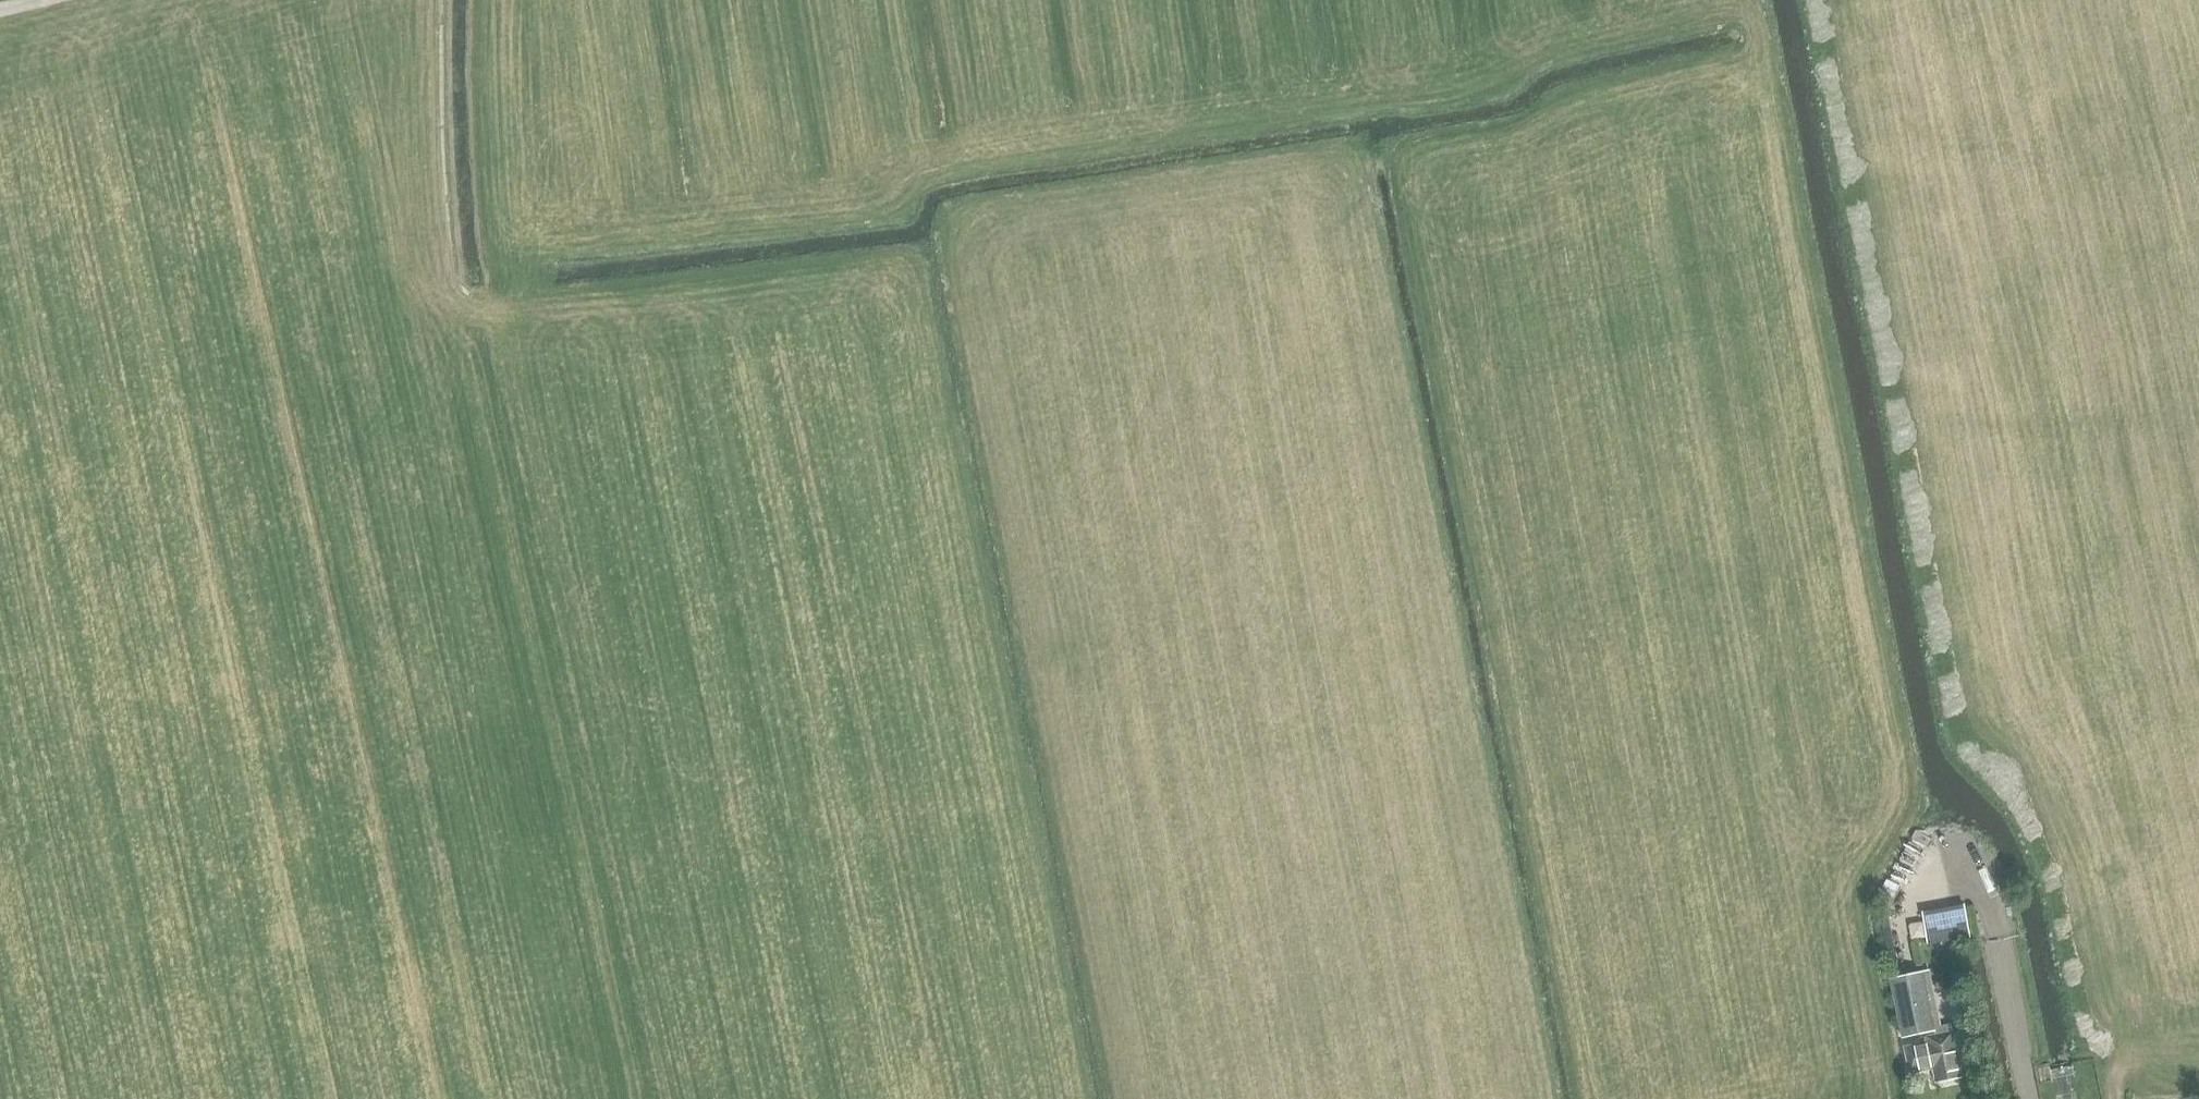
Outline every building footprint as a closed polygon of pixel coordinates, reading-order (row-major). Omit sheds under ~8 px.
[(1923,915),(1930,940),(1969,928),(1962,903),(1923,915)] [(1934,1031),(1921,971),(1888,978),(1900,1038),(1934,1031)] [(1925,1038),(1926,1043),(1905,1048),(1910,1073),(1931,1068),(1935,1083),(1961,1078),(1951,1032),(1925,1038)]
